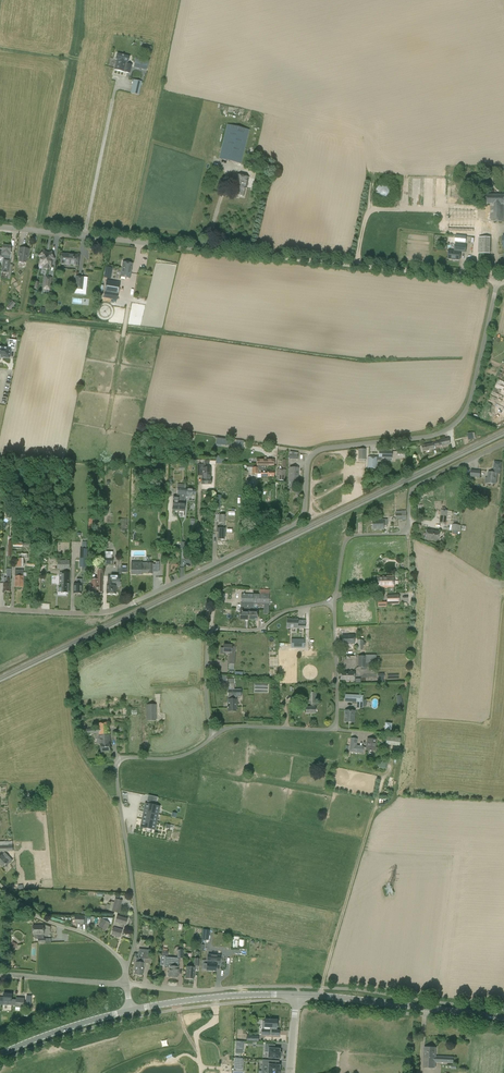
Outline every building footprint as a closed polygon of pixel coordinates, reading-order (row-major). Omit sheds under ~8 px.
[(128,62),(129,57),(117,54),(116,59),(128,62)] [(149,61),(140,59),(136,59),(134,67),(147,70),(149,61)] [(127,63),(116,60),(114,70),(130,74),(132,65),(126,63),(127,63)] [(131,93),(139,95),(142,82),(134,80),(131,93)] [(249,130),(227,124),(219,159),(241,164),(249,130)] [(244,197),(249,178),(236,175),(234,183),(228,182),(227,186),(234,188),(233,194),(244,197)] [(390,190),(389,188),(389,186),(388,184),(387,183),(385,182),(384,182),(382,181),(381,181),(379,181),(377,182),(376,183),(375,184),(374,186),(373,187),(373,188),(373,190),(373,192),(374,193),(374,194),(376,196),(377,197),(379,198),(380,198),(382,198),(384,198),(385,197),(386,196),(387,195),(388,194),(389,193),(389,191),(390,190)] [(486,195),(486,204),(503,204),(503,195),(486,195)] [(478,209),(449,209),(448,231),(490,232),(490,221),(503,222),(503,206),(490,205),(490,212),(481,212),(481,208),(478,208),(478,209)] [(479,236),(479,253),(490,253),(490,237),(479,236)] [(455,244),(454,251),(449,250),(448,259),(460,260),(461,252),(466,252),(467,245),(455,244)] [(2,249),(0,249),(0,256),(4,256),(1,272),(8,273),(7,279),(10,279),(12,265),(10,264),(11,259),(10,259),(11,253),(10,253),(11,246),(3,245),(2,249)] [(27,257),(28,258),(29,249),(25,248),(20,248),(18,256),(20,256),(19,262),(26,263),(27,257)] [(49,270),(49,268),(50,266),(52,259),(54,258),(51,252),(49,253),(45,252),(44,251),(39,256),(41,257),(40,264),(45,265),(44,269),(49,270)] [(78,265),(79,255),(67,254),(62,254),(60,263),(78,265)] [(131,273),(132,263),(123,262),(122,268),(121,277),(130,278),(131,273)] [(106,267),(104,277),(111,278),(112,268),(106,267)] [(50,291),(52,277),(45,276),(43,289),(50,291)] [(74,289),(83,290),(84,277),(76,276),(74,289)] [(106,280),(105,292),(118,294),(120,282),(106,280)] [(10,309),(16,303),(13,300),(7,306),(10,309)] [(10,358),(11,348),(15,348),(17,340),(9,339),(8,347),(0,347),(0,357),(10,358)] [(229,440),(217,438),(216,445),(227,446),(228,446),(229,446),(230,441),(228,441),(229,440)] [(442,447),(450,445),(448,438),(440,440),(442,447)] [(434,449),(434,446),(439,445),(438,441),(432,443),(433,443),(421,446),(422,451),(434,449)] [(377,468),(377,461),(382,461),(382,458),(386,458),(386,460),(392,460),(392,449),(387,449),(386,451),(379,451),(379,453),(379,457),(379,456),(377,456),(377,457),(368,457),(368,468),(377,468)] [(298,453),(290,451),(289,459),(297,459),(298,453)] [(203,476),(203,479),(202,479),(202,484),(211,484),(211,479),(211,467),(205,467),(205,460),(193,460),(192,464),(197,464),(197,476),(203,476)] [(494,461),(493,472),(489,472),(487,483),(496,484),(497,474),(501,474),(502,462),(494,461)] [(244,473),(261,474),(261,476),(274,477),(274,471),(266,470),(266,466),(257,466),(244,466),(244,473)] [(289,481),(290,481),(290,485),(291,486),(296,486),(297,485),(297,481),(298,481),(298,468),(290,468),(289,481)] [(286,470),(278,469),(277,480),(285,480),(286,470)] [(471,469),(470,477),(480,478),(481,471),(471,469)] [(174,496),(173,501),(172,510),(184,511),(185,497),(188,497),(188,495),(195,495),(195,489),(185,489),(185,484),(178,484),(177,496),(174,496)] [(445,525),(447,511),(441,510),(439,524),(445,525)] [(402,520),(402,518),(406,518),(406,511),(401,511),(401,514),(395,514),(395,518),(398,518),(398,520),(402,520)] [(221,523),(221,528),(217,528),(217,532),(218,532),(218,539),(224,539),(225,515),(215,515),(215,521),(218,522),(218,523),(221,523)] [(384,529),(384,526),(387,526),(387,520),(372,520),(372,529),(384,529)] [(426,529),(425,539),(438,541),(440,532),(426,529)] [(17,558),(17,566),(24,566),(24,558),(28,558),(28,554),(16,553),(16,551),(13,551),(13,558),(17,558)] [(70,569),(70,560),(57,560),(57,569),(70,569)] [(142,563),(142,566),(131,566),(131,574),(142,574),(153,574),(153,563),(142,563)] [(15,570),(15,576),(15,587),(23,587),(23,570),(15,570)] [(97,570),(97,580),(91,579),(91,593),(98,594),(98,592),(103,592),(103,570),(97,570)] [(108,576),(107,586),(107,593),(116,594),(116,586),(121,586),(121,582),(120,582),(120,576),(108,576)] [(394,576),(377,577),(378,587),(384,587),(394,587),(394,576)] [(77,579),(77,584),(74,584),(74,593),(82,593),(82,579),(77,579)] [(241,593),(241,603),(248,603),(254,603),(269,604),(270,589),(263,589),(260,589),(260,594),(241,593)] [(387,595),(387,605),(399,604),(399,595),(387,595)] [(240,620),(247,620),(248,603),(241,603),(240,603),(240,620)] [(257,612),(252,612),(252,609),(253,609),(254,603),(248,603),(247,620),(257,620),(257,612)] [(287,628),(298,628),(305,628),(305,623),(298,623),(298,619),(287,619),(287,628)] [(354,635),(342,636),(343,644),(354,644),(354,635)] [(304,639),(291,639),(291,648),(304,648),(304,639)] [(363,639),(357,639),(357,650),(361,650),(361,653),(366,652),(365,646),(368,646),(368,643),(366,643),(366,642),(363,642),(363,639)] [(223,652),(229,652),(228,664),(229,664),(229,669),(234,669),(235,651),(231,651),(232,645),(224,645),(223,652)] [(358,656),(358,667),(365,667),(365,663),(376,663),(376,655),(365,655),(365,656),(358,656)] [(347,671),(347,672),(341,672),(341,680),(347,680),(347,681),(354,681),(354,671),(347,671)] [(228,690),(228,699),(228,711),(236,711),(236,706),(237,706),(237,699),(237,697),(241,697),(241,689),(234,689),(234,684),(235,683),(235,679),(227,679),(227,683),(227,689),(228,690)] [(311,703),(311,707),(306,707),(306,713),(315,713),(315,707),(315,701),(316,701),(317,688),(312,688),(311,692),(311,703)] [(345,695),(345,702),(357,702),(357,708),(363,708),(363,696),(345,695)] [(147,705),(147,720),(156,720),(156,705),(147,705)] [(355,711),(345,710),(344,722),(354,723),(355,711)] [(110,751),(109,746),(111,746),(109,722),(98,723),(98,727),(84,729),(85,735),(99,733),(99,735),(98,735),(99,744),(100,744),(101,752),(110,751)] [(387,736),(386,744),(399,746),(400,738),(387,736)] [(357,745),(358,739),(351,738),(349,752),(363,753),(363,746),(357,745)] [(376,740),(368,739),(367,750),(375,751),(376,740)] [(156,806),(156,805),(150,804),(150,805),(146,804),(145,812),(157,814),(158,806),(156,806)] [(157,814),(145,812),(144,815),(143,815),(142,819),(155,821),(157,814)] [(154,829),(155,821),(142,819),(142,822),(143,823),(142,827),(154,829)] [(1,855),(0,856),(0,864),(3,867),(8,862),(9,864),(13,860),(5,852),(1,855)] [(115,898),(112,911),(119,913),(122,900),(115,898)] [(84,923),(87,923),(87,924),(94,924),(94,917),(84,916),(75,916),(75,923),(84,923)] [(117,916),(114,928),(112,935),(120,937),(124,923),(126,924),(127,919),(117,916)] [(101,924),(99,927),(105,931),(109,923),(111,925),(113,918),(103,917),(100,923),(101,924)] [(44,943),(44,935),(43,925),(33,925),(33,935),(34,935),(34,937),(36,939),(38,939),(38,943),(44,943)] [(136,958),(136,961),(144,962),(144,959),(148,959),(149,950),(139,949),(138,958),(136,958)] [(203,969),(207,969),(207,970),(216,971),(216,961),(220,961),(220,956),(211,955),(212,950),(208,950),(207,964),(203,964),(203,969)] [(168,966),(170,966),(169,977),(177,977),(179,962),(165,961),(164,967),(168,967),(168,966)] [(143,974),(144,963),(136,962),(134,974),(143,974)] [(194,979),(195,967),(187,967),(186,978),(194,979)] [(8,1005),(16,1006),(16,1007),(24,1007),(24,999),(16,998),(16,1000),(12,999),(12,995),(3,994),(3,997),(0,997),(0,1005),(8,1005)] [(262,1021),(262,1026),(264,1027),(263,1035),(273,1035),(273,1030),(276,1030),(276,1028),(277,1020),(269,1019),(268,1019),(264,1019),(264,1021),(262,1021)] [(268,1052),(268,1058),(280,1059),(280,1058),(282,1058),(282,1053),(281,1053),(281,1052),(280,1052),(280,1049),(275,1048),(275,1044),(265,1044),(265,1052),(268,1052)] [(435,1068),(435,1063),(453,1063),(454,1057),(436,1056),(436,1048),(425,1047),(424,1067),(435,1068)] [(268,1072),(279,1072),(279,1071),(279,1070),(279,1066),(278,1065),(273,1065),(274,1061),(263,1060),(262,1065),(269,1065),(268,1072)]
